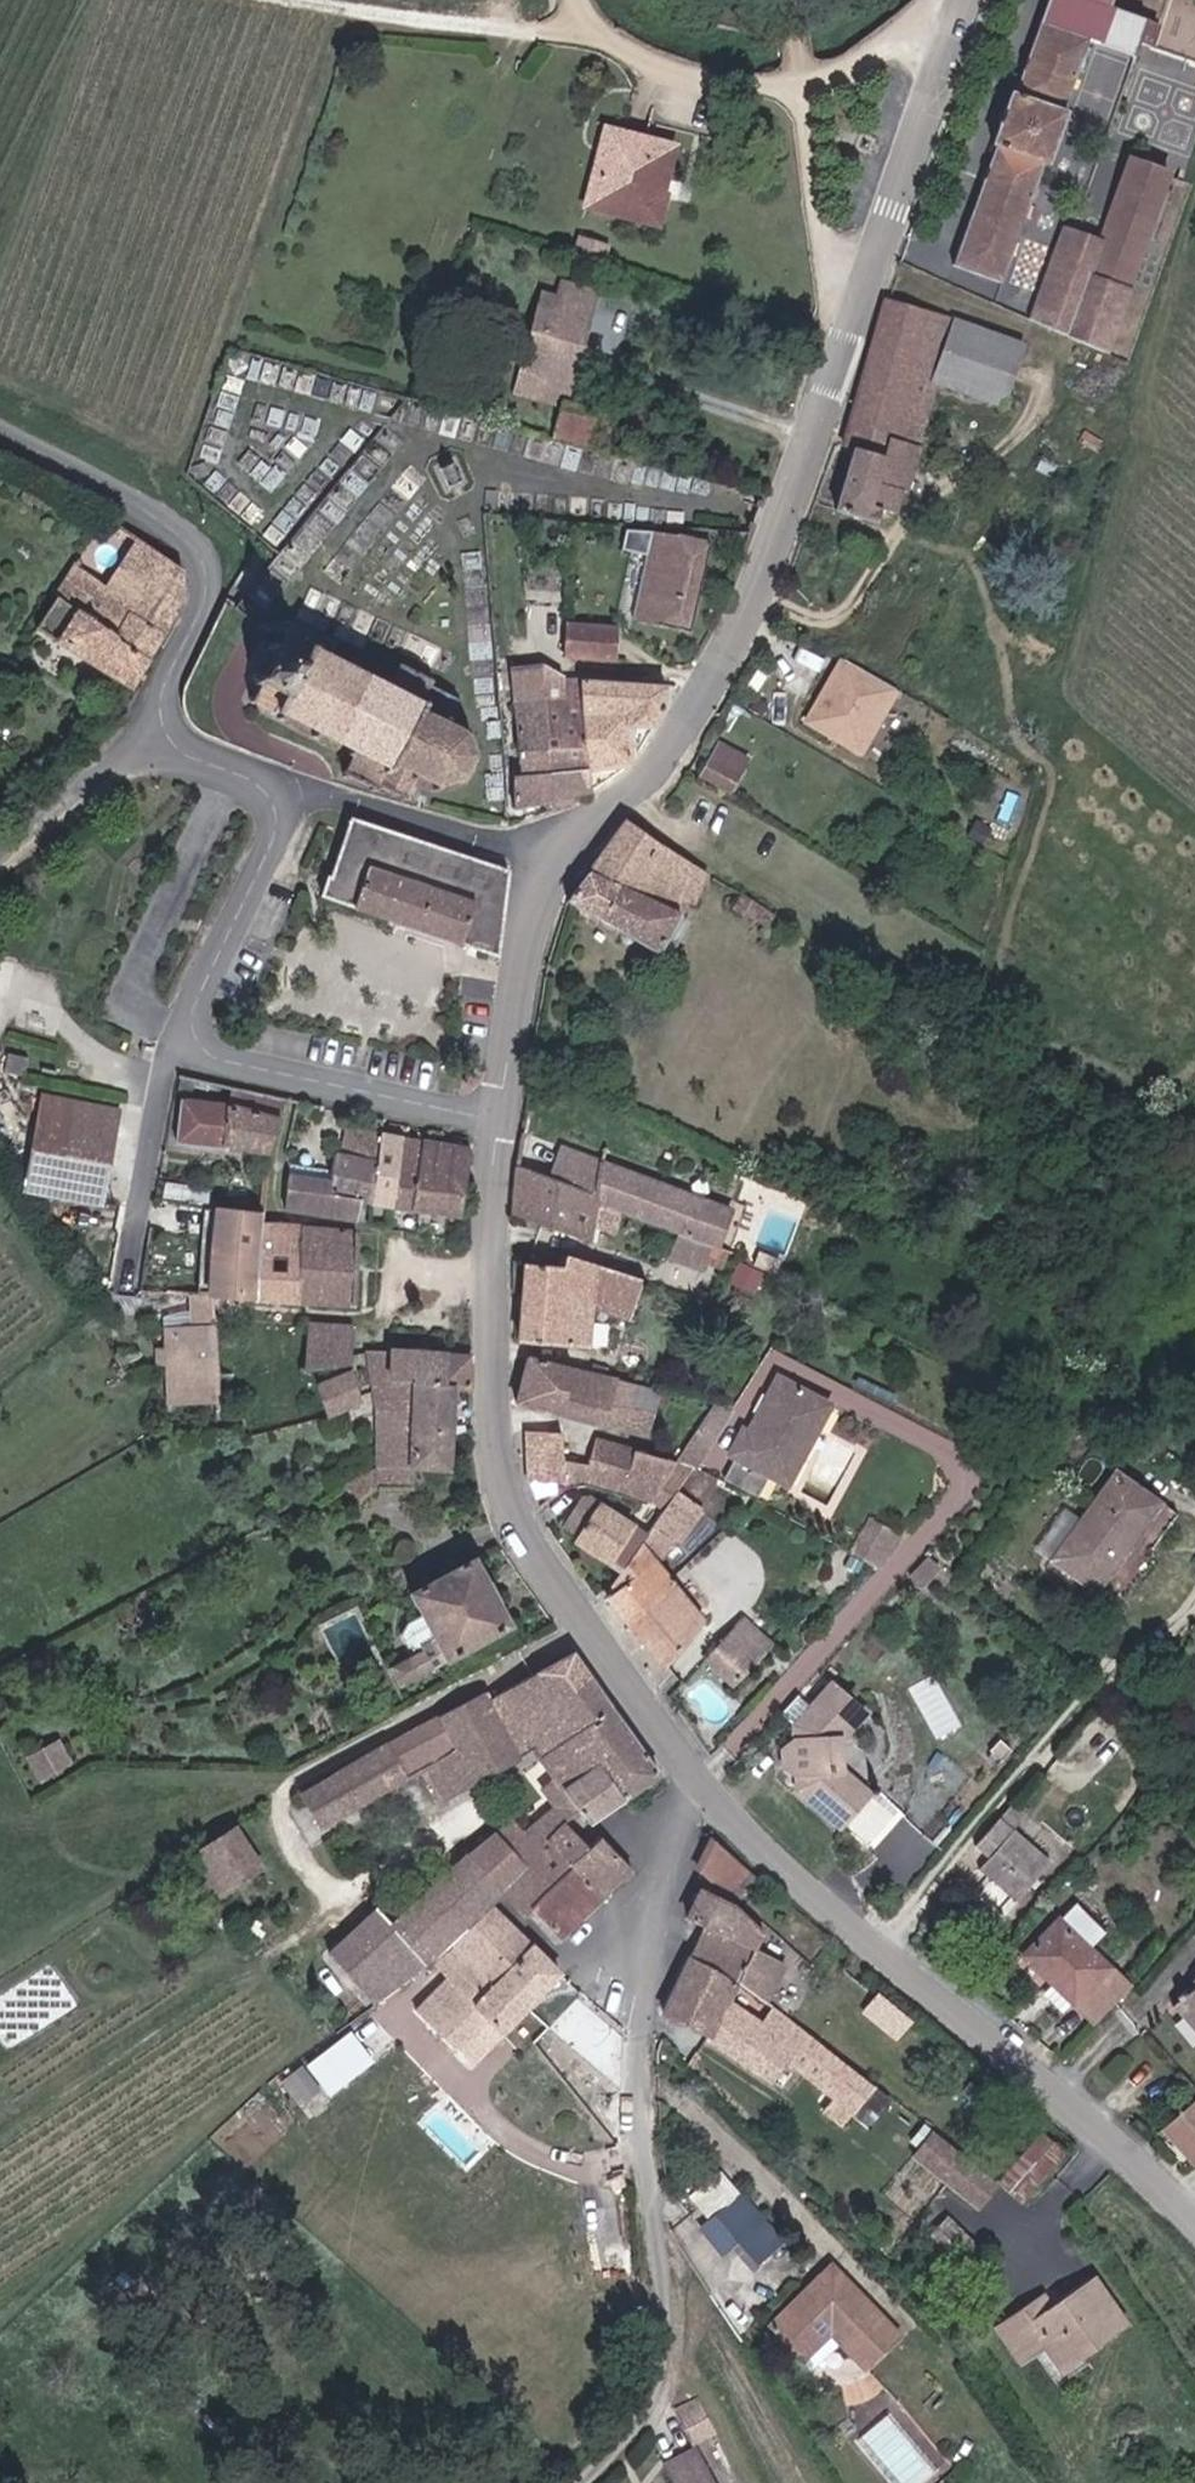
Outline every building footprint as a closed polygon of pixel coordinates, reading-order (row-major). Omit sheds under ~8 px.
[(1106,4),(1094,0),(1042,0),(1035,18),(1085,36),(1130,53),(1136,38),(1143,18),(1106,4)] [(990,139),(947,257),(996,276),(1040,159),(1046,161),(1066,107),(1059,105),(1085,36),(1035,18),(1010,85),(1003,83),(983,136),(990,139)] [(1154,22),(1143,18),(1136,38),(1147,42),(1154,22)] [(613,169),(626,126),(609,121),(596,164),(613,169)] [(678,142),(626,126),(613,169),(596,164),(586,197),(660,219),(678,160),(673,159),(678,142)] [(1132,156),(1088,272),(1124,286),(1169,170),(1132,156)] [(576,255),(607,264),(614,244),(582,234),(576,255)] [(1073,265),(1061,261),(1038,322),(1050,326),(1073,265)] [(556,306),(540,301),(519,376),(566,389),(593,297),(561,288),(556,306)] [(955,319),(886,297),(839,445),(854,450),(834,514),(876,527),(881,512),(893,516),(909,468),(885,460),(895,431),(917,438),(937,378),(955,319)] [(1025,341),(955,319),(937,378),(1006,400),(1025,341)] [(561,407),(555,435),(590,444),(597,415),(561,407)] [(924,440),(917,438),(895,431),(885,460),(909,468),(915,470),(924,440)] [(182,567),(115,522),(41,622),(55,629),(47,641),(129,690),(189,598),(182,567)] [(708,540),(639,527),(637,539),(645,540),(630,618),(691,630),(708,540)] [(613,656),(616,624),(566,619),(563,652),(613,656)] [(395,684),(276,628),(242,697),(358,757),(350,776),(412,797),(415,789),(437,791),(437,798),(446,797),(446,790),(461,780),(469,784),(472,776),(467,772),(472,757),(480,757),(479,746),(472,747),(471,732),(475,727),(469,721),(466,726),(451,717),(461,698),(434,685),(437,679),(405,661),(395,684)] [(863,754),(902,688),(842,652),(803,719),(863,754)] [(662,679),(562,676),(557,661),(510,666),(516,809),(585,786),(581,764),(628,763),(627,723),(660,722),(662,679)] [(734,787),(750,755),(724,742),(707,774),(734,787)] [(511,869),(350,819),(324,899),(404,924),(499,955),(511,869)] [(621,820),(571,903),(660,956),(682,920),(672,914),(682,896),(694,902),(711,874),(621,820)] [(779,941),(788,927),(745,897),(736,911),(779,941)] [(30,1074),(31,1055),(9,1053),(8,1072),(30,1074)] [(92,1086),(93,1069),(78,1067),(76,1084),(92,1086)] [(288,1102),(233,1089),(229,1103),(182,1098),(175,1141),(271,1150),(288,1102)] [(107,1199),(121,1107),(43,1096),(30,1189),(107,1199)] [(373,1203),(383,1137),(336,1130),(330,1174),(294,1169),(289,1208),(359,1218),(361,1201),(373,1203)] [(393,1206),(402,1139),(383,1137),(373,1203),(393,1206)] [(471,1149),(402,1139),(393,1206),(462,1216),(471,1149)] [(731,1206),(568,1145),(554,1182),(621,1207),(717,1243),(731,1206)] [(621,1207),(554,1182),(520,1169),(516,1214),(589,1238),(594,1223),(612,1228),(621,1207)] [(218,1238),(214,1294),(214,1298),(257,1301),(262,1226),(263,1210),(193,1205),(191,1236),(218,1238)] [(262,1226),(257,1301),(355,1308),(360,1233),(262,1226)] [(631,1321),(638,1280),(564,1261),(562,1269),(525,1265),(517,1341),(587,1345),(590,1314),(631,1321)] [(165,1401),(214,1400),(214,1298),(190,1296),(191,1323),(167,1324),(165,1401)] [(352,1369),(353,1354),(354,1326),(314,1324),(312,1367),(352,1369)] [(356,1478),(366,1494),(384,1484),(416,1484),(416,1470),(448,1470),(454,1388),(473,1388),(475,1354),(371,1348),(379,1410),(381,1464),(356,1478)] [(530,1359),(518,1408),(564,1419),(576,1370),(530,1359)] [(576,1370),(564,1419),(607,1430),(619,1380),(584,1372),(576,1370)] [(319,1383),(325,1412),(328,1412),(362,1404),(356,1375),(319,1383)] [(782,1479),(811,1428),(814,1429),(829,1402),(786,1377),(774,1397),(768,1393),(759,1409),(763,1411),(752,1430),(749,1428),(735,1452),(741,1455),(728,1476),(761,1495),(773,1474),(782,1479)] [(667,1402),(669,1392),(619,1380),(607,1430),(646,1439),(655,1399),(667,1402)] [(697,1469),(733,1407),(718,1399),(681,1461),(697,1469)] [(587,1475),(615,1481),(667,1509),(658,1527),(684,1542),(704,1508),(682,1499),(697,1469),(681,1461),(606,1441),(601,1440),(593,1463),(567,1461),(568,1434),(530,1432),(528,1479),(566,1485),(587,1475)] [(1100,1602),(1159,1508),(1111,1477),(1052,1573),(1100,1602)] [(648,1533),(590,1496),(568,1527),(580,1535),(577,1541),(624,1573),(643,1541),(648,1533)] [(1065,1507),(1036,1549),(1049,1558),(1078,1516),(1065,1507)] [(883,1566),(902,1532),(869,1514),(851,1548),(883,1566)] [(610,1609),(656,1669),(703,1620),(669,1580),(643,1541),(624,1573),(602,1596),(610,1609)] [(508,1626),(475,1561),(409,1597),(442,1663),(508,1626)] [(919,1605),(935,1587),(924,1577),(908,1595),(919,1605)] [(388,1616),(395,1612),(390,1606),(384,1609),(388,1616)] [(741,1620),(718,1644),(748,1671),(769,1648),(741,1620)] [(748,1671),(718,1644),(707,1655),(736,1682),(748,1671)] [(425,1649),(392,1662),(400,1683),(434,1669),(425,1649)] [(660,1775),(577,1653),(491,1699),(523,1753),(533,1747),(554,1778),(573,1808),(583,1824),(660,1775)] [(793,1723),(793,1741),(787,1747),(789,1770),(796,1775),(797,1788),(840,1824),(867,1792),(848,1775),(844,1781),(832,1771),(829,1737),(839,1724),(845,1729),(860,1711),(832,1682),(811,1702),(793,1723)] [(491,1699),(486,1688),(387,1738),(305,1790),(326,1827),(418,1776),(436,1806),(523,1753),(491,1699)] [(793,1723),(811,1702),(797,1690),(779,1712),(793,1723)] [(844,1781),(848,1775),(838,1767),(836,1739),(845,1729),(839,1724),(829,1737),(832,1771),(844,1781)] [(65,1738),(29,1749),(37,1776),(73,1765),(65,1738)] [(497,1828),(530,1865),(499,1893),(518,1914),(529,1904),(574,1863),(592,1848),(565,1817),(573,1808),(554,1778),(540,1790),(552,1804),(528,1826),(516,1811),(497,1828)] [(879,1789),(847,1821),(872,1845),(904,1813),(879,1789)] [(1018,1804),(978,1846),(989,1857),(981,1866),(1014,1896),(1049,1859),(1018,1830),(1031,1816),(1018,1804)] [(434,1961),(491,1903),(499,1893),(530,1865),(497,1828),(440,1877),(388,1920),(376,1905),(325,1948),(370,2006),(390,1992),(434,1961)] [(226,1837),(191,1860),(213,1897),(250,1874),(226,1837)] [(574,1863),(602,1894),(630,1868),(603,1838),(592,1848),(574,1863)] [(713,1842),(700,1867),(734,1888),(745,1867),(713,1842)] [(574,1863),(529,1904),(556,1934),(602,1894),(574,1863)] [(702,1930),(689,1954),(769,2002),(784,1968),(755,1950),(764,1932),(700,1888),(685,1920),(702,1930)] [(501,2031),(561,1971),(530,1941),(491,1903),(434,1961),(448,1975),(414,2010),(456,2052),(489,2019),(501,2031)] [(1080,1906),(1030,1959),(1062,1986),(1065,1982),(1102,2018),(1127,1988),(1088,1954),(1106,1931),(1080,1906)] [(769,2002),(689,1954),(662,2012),(710,2033),(706,2040),(775,2083),(790,2063),(831,2096),(822,2109),(844,2126),(876,2085),(769,2002)] [(1175,2001),(1194,2023),(1194,1984),(1175,2001)] [(898,2037),(913,2017),(878,1991),(863,2011),(898,2037)] [(371,2009),(307,2063),(334,2096),(399,2042),(371,2009)] [(304,2062),(282,2078),(301,2104),(323,2088),(304,2062)] [(1162,2128),(1194,2161),(1194,2097),(1162,2128)] [(1040,2126),(999,2180),(1027,2201),(1069,2148),(1040,2126)] [(981,2210),(999,2184),(932,2135),(913,2161),(981,2210)] [(719,2167),(688,2192),(707,2215),(738,2190),(719,2167)] [(722,2257),(734,2247),(754,2272),(785,2247),(745,2196),(701,2230),(722,2257)] [(826,2326),(833,2332),(870,2368),(903,2334),(831,2265),(770,2328),(798,2355),(826,2326)] [(1046,2337),(1064,2365),(1125,2324),(1095,2278),(1033,2319),(1023,2307),(992,2328),(1012,2359),(1046,2337)] [(804,2362),(833,2332),(826,2326),(798,2355),(804,2362)] [(676,2405),(694,2443),(718,2432),(700,2394),(676,2405)] [(697,2450),(668,2464),(677,2482),(714,2482),(697,2450)]
